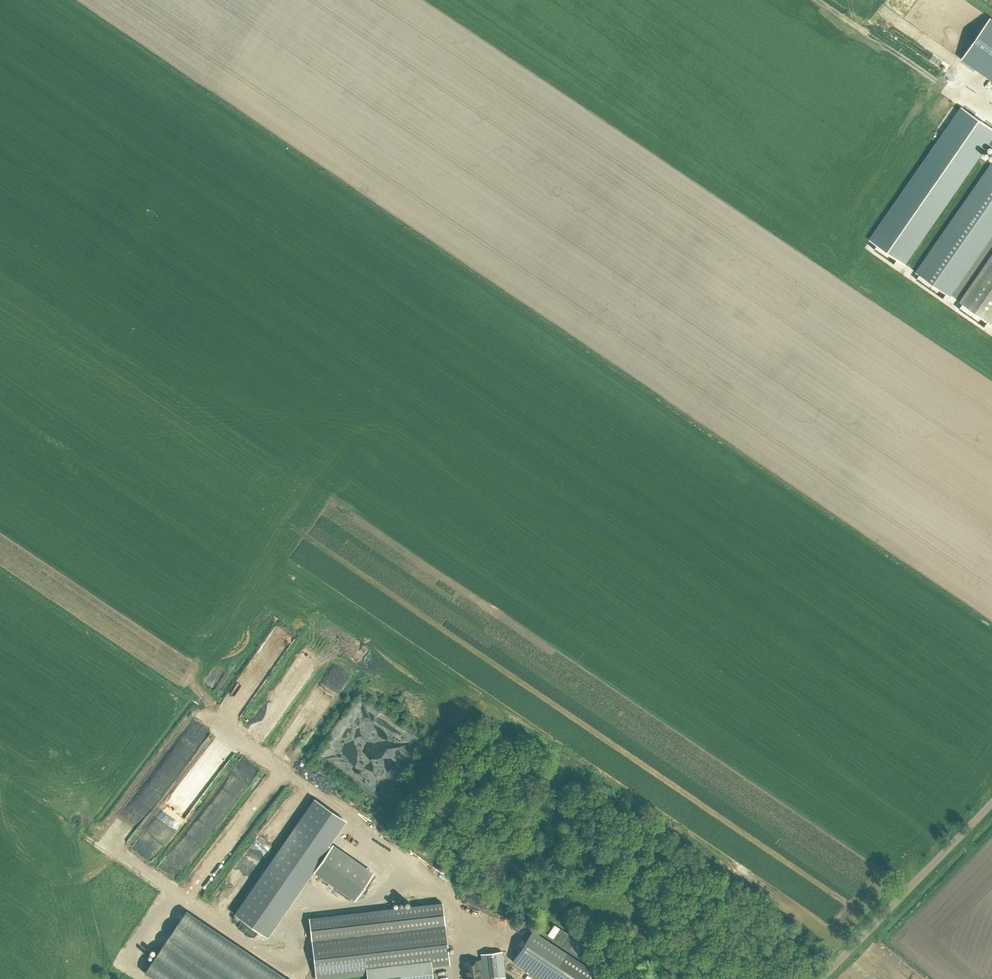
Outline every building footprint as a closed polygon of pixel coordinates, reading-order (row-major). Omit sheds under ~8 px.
[(961,60),(982,74),(991,81),(991,21),(990,19),(988,21),(973,44),(966,54),(964,56),(961,60)] [(989,147),(991,149),(991,129),(965,110),(873,242),(907,266),(989,147)] [(991,234),(991,166),(918,273),(950,295),(991,234)] [(962,303),(991,324),(991,259),(962,303)] [(365,704),(388,728),(374,725),(371,736),(375,740),(386,742),(384,755),(397,758),(396,764),(401,759),(405,760),(408,757),(411,745),(414,742),(422,734),(401,712),(396,717),(381,702),(378,701),(371,695),(367,694),(365,704)] [(200,775),(215,758),(208,752),(193,769),(200,775)] [(275,792),(276,794),(285,790),(280,779),(275,781),(279,790),(275,792)] [(291,852),(303,863),(321,842),(309,832),(291,852)] [(372,874),(330,847),(314,872),(355,899),(372,874)] [(258,922),(297,873),(283,862),(245,911),(258,922)] [(240,884),(250,890),(262,871),(252,865),(240,884)] [(216,867),(214,877),(221,878),(223,868),(216,867)] [(219,895),(213,907),(225,913),(231,901),(219,895)] [(373,912),(309,920),(316,978),(318,978),(367,973),(368,978),(433,978),(432,966),(449,964),(442,904),(373,912)] [(155,978),(289,978),(185,909),(143,971),(155,978)] [(559,927),(553,937),(577,953),(584,943),(559,927)] [(541,978),(595,978),(599,974),(532,930),(512,960),(541,978)] [(504,962),(506,962),(505,950),(483,953),(486,978),(505,977),(504,962)] [(480,960),(463,962),(464,974),(466,974),(466,978),(481,978),(482,978),(480,960)]
